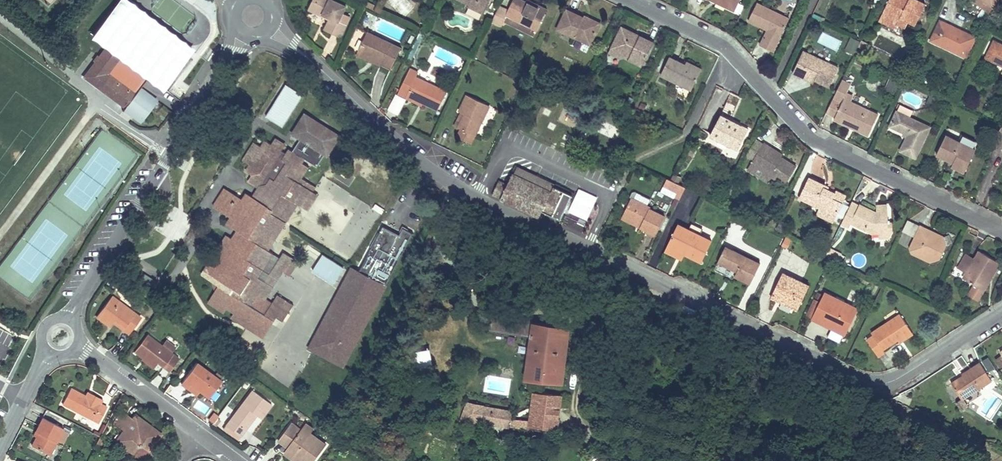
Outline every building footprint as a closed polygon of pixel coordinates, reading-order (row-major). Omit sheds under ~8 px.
[(317,0),(312,0),(308,9),(312,11),(317,0)] [(331,0),(317,0),(312,11),(323,17),(324,15),(331,18),(328,23),(335,27),(331,34),(339,38),(349,17),(342,13),(345,7),(331,0)] [(468,3),(484,11),(489,0),(462,0),(468,3)] [(491,21),(500,25),(505,15),(536,29),(547,9),(539,5),(537,7),(525,1),(522,0),(512,0),(507,10),(499,5),(491,21)] [(730,9),(734,1),(737,2),(738,0),(716,0),(715,2),(730,9)] [(882,12),(899,20),(900,16),(916,24),(925,4),(918,0),(888,0),(882,12)] [(484,11),(468,3),(467,6),(483,13),(484,11)] [(789,19),(757,3),(748,20),(763,28),(766,27),(768,28),(767,30),(760,45),(773,52),(789,19)] [(581,18),(582,16),(566,9),(557,28),(590,44),(598,26),(581,18)] [(582,16),(581,18),(598,26),(600,23),(583,14),(582,16)] [(948,22),(941,19),(931,39),(966,56),(977,35),(961,28),(959,31),(947,25),(948,22)] [(961,28),(948,22),(947,25),(959,31),(961,28)] [(335,27),(328,23),(324,30),(331,34),(335,27)] [(418,32),(424,35),(428,26),(423,24),(418,32)] [(358,51),(367,32),(360,28),(349,52),(380,67),(381,63),(358,51)] [(622,53),(623,57),(642,65),(653,43),(639,36),(638,39),(632,36),(633,33),(622,28),(612,48),(622,53)] [(401,49),(367,32),(358,51),(381,63),(391,68),(401,49)] [(851,37),(846,49),(854,53),(859,40),(851,37)] [(1001,65),(1001,44),(994,40),(986,57),(1001,65)] [(106,48),(84,76),(124,107),(122,109),(128,114),(131,111),(141,118),(155,100),(139,88),(146,80),(118,58),(118,57),(106,48)] [(620,58),(623,57),(622,53),(612,48),(610,53),(620,58)] [(838,68),(804,52),(794,73),(801,77),(802,74),(815,81),(829,88),(838,68)] [(685,65),(670,57),(661,75),(691,90),(700,72),(685,65)] [(685,65),(700,72),(702,69),(686,62),(685,65)] [(397,94),(405,98),(407,95),(422,103),(437,110),(446,92),(416,78),(418,73),(410,69),(397,94)] [(802,74),(801,77),(814,84),(815,81),(802,74)] [(842,79),(833,98),(842,102),(834,119),(842,122),(843,120),(855,125),(854,128),(868,135),(878,114),(844,98),(851,84),(842,79)] [(267,118),(286,126),(302,90),(283,82),(267,118)] [(407,95),(405,98),(420,106),(422,103),(407,95)] [(465,115),(458,128),(461,130),(457,137),(471,144),(489,106),(467,95),(459,112),(461,113),(465,115)] [(897,110),(890,125),(908,134),(900,150),(915,157),(930,126),(897,110)] [(131,111),(128,114),(138,122),(141,118),(131,111)] [(465,115),(461,113),(454,127),(458,128),(465,115)] [(741,125),(720,114),(710,134),(738,149),(743,139),(736,136),(741,125)] [(305,115),(293,134),(301,139),(293,151),(304,159),(301,163),(302,164),(305,160),(317,167),(325,155),(327,156),(339,137),(305,115)] [(843,120),(842,122),(854,128),(855,125),(843,120)] [(741,125),(736,136),(743,139),(748,129),(741,125)] [(959,141),(976,149),(979,142),(962,134),(959,141)] [(953,162),(967,169),(976,149),(959,141),(946,135),(937,154),(953,162)] [(233,313),(231,317),(263,338),(276,318),(282,322),(292,306),(276,295),(271,303),(265,300),(273,287),(258,277),(273,254),(268,251),(298,205),(292,201),(301,186),(311,192),(315,187),(301,178),(307,167),(302,164),(301,163),(304,159),(293,151),(289,149),(286,153),(281,150),(284,146),(274,139),(270,145),(265,142),(261,148),(254,143),(242,162),(249,166),(245,172),(250,175),(247,180),(257,186),(255,189),(259,191),(254,199),(250,196),(246,198),(244,201),(236,196),(231,204),(225,200),(218,210),(232,219),(229,222),(232,228),(236,231),(231,238),(225,235),(215,252),(219,254),(215,260),(210,258),(199,275),(217,286),(206,302),(223,313),(225,309),(233,313)] [(764,142),(751,163),(785,184),(796,165),(781,156),(769,149),(771,146),(764,142)] [(769,149),(781,156),(782,153),(771,146),(769,149)] [(965,172),(967,169),(953,162),(952,166),(965,172)] [(501,198),(501,199),(536,215),(539,210),(557,219),(560,211),(558,208),(561,200),(565,200),(568,194),(548,184),(548,183),(526,173),(527,172),(513,166),(509,172),(508,172),(502,184),(499,182),(493,194),(501,198)] [(674,173),(671,179),(677,183),(681,176),(674,173)] [(800,196),(837,214),(843,201),(833,197),(835,192),(824,187),(825,184),(809,177),(800,196)] [(685,187),(667,178),(664,185),(678,191),(676,195),(680,197),(685,187)] [(301,186),(292,201),(298,205),(307,211),(317,196),(311,192),(301,186)] [(250,196),(254,199),(259,191),(255,189),(250,196)] [(835,192),(833,197),(843,201),(846,194),(836,189),(835,192)] [(231,192),(225,200),(231,204),(236,196),(231,192)] [(632,197),(623,214),(642,223),(640,226),(656,234),(665,215),(650,208),(651,206),(632,197)] [(850,202),(841,223),(849,227),(851,222),(872,232),(879,231),(889,231),(888,222),(888,214),(875,215),(875,211),(859,203),(858,206),(850,202)] [(640,226),(642,223),(623,214),(621,218),(640,226)] [(684,253),(701,261),(711,241),(678,224),(679,222),(670,218),(659,240),(667,244),(684,253)] [(915,236),(921,225),(909,219),(904,230),(915,236)] [(915,236),(910,247),(912,252),(930,261),(940,258),(946,246),(943,236),(931,230),(929,233),(926,231),(928,228),(921,225),(915,236)] [(342,366),(413,235),(403,229),(401,236),(385,227),(317,352),(342,366)] [(684,253),(667,244),(665,250),(681,258),(684,253)] [(725,246),(718,262),(737,271),(735,276),(751,284),(760,264),(725,246)] [(829,248),(826,254),(834,258),(837,251),(829,248)] [(974,258),(977,260),(982,253),(979,251),(974,258)] [(279,258),(288,264),(292,258),(283,252),(279,258)] [(344,265),(324,252),(313,268),(334,281),(344,265)] [(967,253),(958,267),(966,272),(973,276),(970,282),(980,288),(987,277),(983,274),(985,272),(992,275),(999,263),(982,253),(977,260),(974,258),(967,253)] [(279,258),(273,254),(258,277),(273,287),(283,272),(288,264),(279,258)] [(299,262),(292,258),(288,264),(295,268),(299,262)] [(295,268),(288,264),(283,272),(290,276),(295,268)] [(785,295),(782,301),(798,310),(810,286),(783,272),(774,289),(785,295)] [(973,276),(966,272),(963,277),(970,282),(973,276)] [(992,275),(985,272),(983,274),(987,277),(980,288),(982,290),(992,275)] [(785,295),(774,289),(771,296),(782,301),(785,295)] [(813,317),(822,322),(824,319),(834,324),(832,327),(845,333),(857,309),(826,293),(821,302),(813,317)] [(111,295),(96,316),(109,326),(112,322),(114,319),(124,326),(130,331),(140,317),(111,295)] [(813,317),(821,302),(813,298),(806,313),(813,317)] [(868,339),(878,355),(884,351),(883,349),(898,338),(911,330),(900,313),(872,331),(874,335),(868,339)] [(569,327),(490,314),(487,329),(530,336),(524,380),(562,385),(569,327)] [(114,319),(112,322),(121,329),(124,326),(114,319)] [(824,319),(822,322),(832,327),(834,324),(824,319)] [(911,330),(898,338),(900,341),(913,333),(911,330)] [(158,363),(169,371),(178,359),(147,335),(134,352),(154,367),(158,363)] [(991,380),(980,363),(965,372),(967,374),(952,383),(962,399),(991,380)] [(181,385),(187,389),(190,385),(200,392),(209,398),(221,382),(196,364),(181,385)] [(996,388),(991,380),(962,399),(966,407),(996,388)] [(190,385),(187,389),(197,396),(200,392),(190,385)] [(84,396),(70,388),(62,403),(98,423),(106,408),(99,404),(101,400),(91,395),(89,399),(84,396)] [(226,426),(240,436),(256,415),(261,418),(271,404),(252,390),(226,426)] [(531,408),(559,412),(561,396),(534,392),(531,408)] [(460,419),(509,427),(512,413),(482,408),(482,405),(465,402),(460,419)] [(207,412),(209,406),(198,403),(196,409),(207,412)] [(559,412),(531,408),(530,416),(558,420),(559,412)] [(116,441),(132,453),(139,444),(148,451),(160,435),(138,418),(136,420),(134,421),(132,420),(130,418),(124,414),(116,425),(124,431),(116,441)] [(558,420),(530,416),(528,428),(556,433),(558,420)] [(36,437),(32,446),(49,455),(56,441),(58,437),(62,430),(63,428),(43,417),(36,431),(38,433),(36,437)] [(287,455),(295,460),(304,459),(307,460),(313,460),(325,445),(309,433),(308,435),(301,430),(291,423),(278,440),(288,447),(291,450),(287,455)] [(301,430),(308,435),(309,433),(312,429),(305,424),(301,430)] [(58,437),(56,441),(63,445),(69,434),(62,430),(58,437)] [(105,441),(99,438),(94,447),(100,450),(105,441)]
